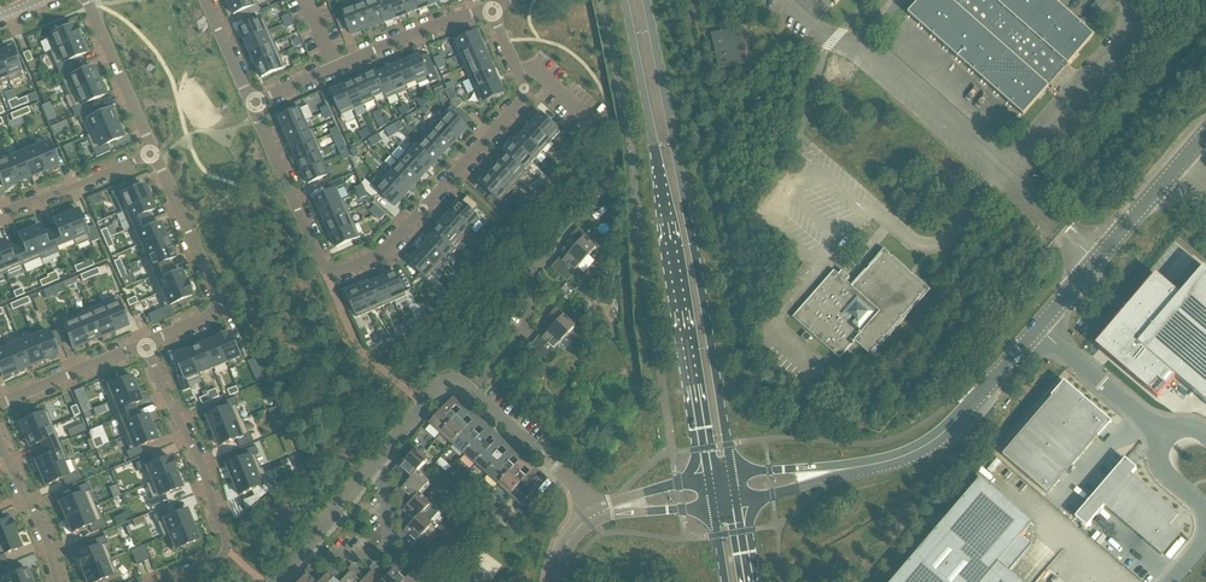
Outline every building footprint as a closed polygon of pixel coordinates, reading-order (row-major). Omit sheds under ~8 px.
[(229,3),(234,15),(258,5),(256,0),(235,0),(229,3)] [(354,4),(363,28),(374,24),(365,0),(364,0),(354,4)] [(374,24),(384,20),(377,0),(365,0),(374,24)] [(384,20),(385,23),(397,19),(390,0),(377,0),(384,20)] [(397,19),(407,15),(402,0),(390,0),(397,19)] [(407,15),(418,10),(414,0),(402,0),(407,15)] [(418,10),(429,6),(428,3),(427,0),(414,0),(418,10)] [(909,13),(1024,115),(1093,36),(1053,0),(920,0),(909,13)] [(354,4),(341,9),(351,33),(363,28),(354,4)] [(289,15),(282,17),(285,24),(292,21),(289,15)] [(264,19),(240,29),(246,42),(270,31),(264,19)] [(74,26),(46,38),(52,51),(52,52),(80,39),(74,26)] [(751,63),(743,28),(712,35),(719,70),(751,63)] [(270,31),(246,42),(251,54),(275,43),(270,31)] [(477,33),(453,43),(459,56),(463,54),(483,45),(477,33)] [(300,38),(293,41),(296,48),(303,45),(300,38)] [(52,51),(50,52),(59,74),(73,67),(70,60),(86,53),(85,50),(88,49),(84,41),(81,42),(80,39),(52,52),(52,51)] [(275,43),(251,54),(256,66),(280,55),(275,43)] [(463,54),(459,56),(464,68),(469,66),(488,57),(483,45),(463,54)] [(0,53),(0,58),(9,80),(8,80),(9,82),(10,82),(22,77),(11,48),(0,53)] [(29,52),(23,54),(27,63),(33,60),(29,52)] [(280,55),(256,66),(262,78),(286,67),(280,55)] [(420,56),(408,61),(417,81),(419,85),(430,80),(432,83),(439,80),(428,55),(421,58),(420,56)] [(441,56),(435,58),(436,61),(437,64),(438,65),(444,62),(443,60),(442,58),(441,56)] [(469,66),(464,68),(470,80),(474,78),(493,69),(488,57),(469,66)] [(8,80),(9,80),(0,58),(0,84),(8,80)] [(413,73),(408,61),(398,66),(403,78),(408,90),(409,89),(407,86),(416,81),(418,85),(419,85),(413,73)] [(392,68),(387,71),(392,82),(397,94),(408,90),(403,78),(398,66),(392,68)] [(73,67),(59,74),(68,95),(98,82),(97,79),(100,78),(96,70),(94,71),(92,68),(77,74),(73,67)] [(474,78),(470,80),(475,92),(479,90),(499,81),(493,69),(474,78)] [(381,86),(387,99),(397,94),(392,82),(387,71),(377,75),(376,72),(375,73),(381,86)] [(370,75),(365,77),(370,89),(375,101),(376,101),(374,97),(383,93),(386,99),(387,99),(381,86),(375,73),(370,75)] [(359,94),(364,106),(375,101),(370,89),(365,77),(354,82),(359,94)] [(479,90),(475,92),(480,104),(484,102),(504,93),(499,81),(479,90)] [(98,82),(68,95),(74,108),(72,109),(75,117),(78,116),(92,110),(89,103),(104,95),(103,92),(106,91),(102,83),(100,84),(98,82)] [(349,84),(343,87),(349,99),(354,110),(364,106),(359,94),(354,82),(349,84)] [(349,99),(343,87),(331,92),(342,116),(354,110),(349,99)] [(448,89),(444,91),(452,103),(458,99),(453,87),(448,89)] [(29,103),(26,97),(18,100),(20,106),(29,103)] [(424,97),(417,100),(420,107),(427,104),(424,97)] [(20,106),(18,100),(17,98),(8,102),(11,110),(20,106)] [(459,99),(454,104),(458,108),(463,103),(459,99)] [(49,103),(42,106),(44,112),(52,108),(49,103)] [(448,111),(439,120),(459,138),(467,128),(461,123),(466,117),(453,105),(448,111)] [(424,106),(421,110),(426,115),(430,111),(424,106)] [(28,107),(19,111),(20,114),(22,117),(30,113),(28,107)] [(299,109),(280,118),(285,130),(295,126),(305,121),(299,109)] [(92,110),(78,116),(81,123),(83,122),(88,135),(89,136),(117,124),(116,121),(118,120),(115,112),(112,113),(111,110),(95,117),(92,110)] [(323,113),(326,120),(333,117),(330,110),(326,112),(323,113)] [(19,111),(11,114),(13,120),(22,117),(20,114),(19,111)] [(537,119),(532,124),(542,133),(551,142),(561,132),(541,114),(537,119)] [(383,119),(379,121),(383,128),(387,125),(385,122),(383,119)] [(449,129),(439,120),(432,129),(441,137),(451,146),(459,138),(449,129)] [(301,135),(313,130),(309,131),(305,121),(295,126),(285,130),(290,141),(301,135)] [(88,135),(87,136),(87,137),(96,158),(110,152),(107,144),(123,138),(121,134),(124,133),(120,125),(118,126),(117,124),(89,136),(88,135)] [(533,143),(543,151),(551,142),(542,133),(532,124),(523,134),(533,143)] [(428,133),(424,137),(433,146),(443,155),(451,146),(441,137),(432,129),(428,133)] [(301,135),(290,141),(294,151),(306,146),(318,141),(316,135),(313,130),(301,135)] [(519,139),(515,143),(524,152),(534,161),(543,151),(533,143),(523,134),(519,139)] [(580,136),(569,148),(570,149),(575,153),(576,154),(587,142),(581,137),(580,136)] [(372,147),(379,143),(375,137),(369,141),(372,147)] [(424,154),(435,163),(443,155),(433,146),(424,137),(416,145),(414,143),(414,144),(424,154)] [(306,146),(294,151),(299,162),(309,157),(319,153),(323,151),(318,141),(306,146)] [(35,147),(34,148),(39,158),(44,172),(58,166),(48,142),(45,143),(35,147)] [(365,143),(355,149),(359,155),(368,149),(365,143)] [(516,163),(527,173),(528,172),(525,170),(534,161),(524,152),(515,143),(506,153),(516,163)] [(33,144),(19,149),(25,163),(31,177),(44,172),(39,158),(34,148),(33,144)] [(410,148),(406,152),(425,170),(433,162),(435,164),(435,163),(424,154),(414,144),(410,148)] [(399,146),(392,155),(398,161),(408,170),(417,178),(425,170),(406,152),(399,146)] [(567,151),(565,154),(568,157),(571,159),(575,153),(570,149),(567,151)] [(0,155),(0,180),(4,189),(18,183),(8,159),(5,153),(0,155)] [(20,153),(8,159),(18,183),(31,177),(25,163),(21,153),(20,153)] [(309,157),(299,162),(304,172),(313,168),(323,164),(321,158),(319,153),(309,157)] [(503,160),(499,165),(509,173),(518,182),(527,173),(516,163),(506,153),(505,154),(508,156),(503,160)] [(568,157),(565,154),(560,160),(566,165),(571,159),(568,157)] [(394,165),(390,169),(400,178),(410,187),(417,178),(408,170),(398,161),(394,165)] [(554,161),(550,165),(556,170),(559,166),(554,161)] [(313,168),(304,172),(309,184),(329,176),(323,164),(313,168)] [(500,183),(510,192),(518,182),(509,173),(499,165),(490,174),(500,183)] [(400,178),(390,169),(382,178),(392,187),(402,196),(410,187),(400,178)] [(490,174),(481,184),(500,202),(510,192),(500,183),(490,174)] [(542,186),(545,182),(540,177),(537,181),(542,186)] [(382,178),(374,188),(393,205),(402,196),(392,187),(382,178)] [(542,186),(537,181),(533,185),(539,190),(542,186)] [(363,185),(356,188),(359,195),(362,193),(366,191),(363,185)] [(125,186),(111,192),(114,199),(115,199),(121,212),(123,212),(150,199),(149,197),(151,196),(148,188),(145,189),(144,186),(128,192),(125,186)] [(338,189),(315,199),(321,211),(333,206),(344,201),(344,200),(343,201),(338,189)] [(602,198),(591,196),(590,207),(600,209),(602,198)] [(525,206),(528,202),(523,197),(519,201),(525,206)] [(150,199),(123,212),(130,229),(150,220),(147,213),(154,210),(150,199)] [(338,218),(350,213),(344,201),(333,206),(321,211),(326,223),(338,218)] [(480,220),(461,202),(452,212),(460,219),(468,227),(471,230),(480,220)] [(375,205),(370,211),(375,216),(378,213),(380,210),(375,205)] [(70,231),(76,246),(90,240),(91,243),(99,239),(93,225),(85,229),(78,210),(74,211),(73,209),(65,212),(66,215),(64,216),(70,231)] [(378,213),(375,216),(380,221),(386,215),(380,210),(378,213)] [(511,222),(517,216),(511,211),(506,217),(511,222)] [(447,217),(443,222),(453,231),(462,239),(471,230),(468,227),(460,219),(452,212),(447,217)] [(338,218),(326,223),(331,235),(341,231),(351,226),(355,225),(352,219),(350,213),(338,218)] [(53,229),(49,231),(56,247),(73,240),(76,246),(70,231),(64,216),(53,220),(56,228),(53,229)] [(130,229),(138,246),(141,244),(165,234),(161,224),(153,227),(150,220),(130,229)] [(445,241),(456,251),(454,249),(462,239),(453,231),(443,222),(434,231),(445,241)] [(341,231),(331,235),(337,248),(360,237),(355,225),(351,226),(341,231)] [(492,230),(499,236),(504,231),(497,225),(492,230)] [(39,226),(29,230),(39,254),(41,258),(42,260),(52,255),(58,253),(56,247),(49,231),(42,234),(39,226)] [(576,244),(562,260),(554,270),(566,281),(574,273),(573,272),(595,247),(584,237),(585,235),(577,228),(569,238),(576,244)] [(106,229),(101,231),(104,240),(110,237),(106,229)] [(18,244),(15,245),(19,255),(23,265),(40,258),(35,244),(29,230),(18,235),(22,242),(18,244)] [(432,238),(428,243),(437,252),(447,261),(456,251),(445,241),(434,231),(434,232),(436,234),(432,238)] [(1031,233),(1030,233),(1031,241),(1034,241),(1040,241),(1040,240),(1039,240),(1039,234),(1031,235),(1031,233)] [(165,234),(141,244),(141,245),(147,257),(147,258),(171,247),(165,234)] [(110,237),(104,240),(108,248),(114,246),(110,237)] [(6,273),(6,272),(23,265),(19,255),(15,245),(8,248),(4,240),(0,242),(0,259),(6,273)] [(487,244),(484,242),(479,247),(485,252),(487,249),(490,246),(487,244)] [(437,252),(428,243),(419,253),(428,261),(438,270),(447,261),(437,252)] [(147,258),(143,259),(151,276),(171,268),(168,261),(175,258),(171,247),(147,258)] [(842,271),(839,275),(834,271),(793,318),(840,359),(855,342),(872,357),(877,351),(876,350),(878,347),(880,348),(895,331),(894,330),(896,327),(897,328),(913,311),(911,310),(914,307),(915,308),(931,290),(913,275),(912,276),(909,273),(910,272),(893,257),(892,258),(889,255),(890,255),(884,250),(869,267),(870,268),(867,271),(866,270),(852,286),(847,282),(850,278),(842,271)] [(419,253),(410,263),(429,280),(438,270),(428,261),(419,253)] [(467,261),(473,266),(476,262),(470,258),(467,261)] [(120,259),(114,262),(118,270),(123,268),(120,259)] [(92,260),(83,263),(86,269),(94,265),(92,260)] [(473,266),(467,261),(464,265),(469,270),(473,266)] [(83,263),(74,267),(77,273),(86,269),(83,263)] [(1095,345),(1128,374),(1158,399),(1175,378),(1205,404),(1205,268),(1204,267),(1179,295),(1156,275),(1095,345)] [(98,268),(89,272),(91,278),(100,274),(98,268)] [(123,268),(118,270),(121,279),(127,276),(123,268)] [(171,268),(151,276),(158,294),(186,282),(181,271),(174,275),(171,268)] [(56,272),(47,276),(48,278),(51,283),(59,280),(56,272)] [(89,272),(80,275),(83,281),(91,278),(89,272)] [(388,288),(392,298),(394,302),(407,297),(396,273),(384,278),(388,288)] [(75,277),(62,283),(65,288),(78,283),(75,277)] [(48,278),(40,281),(42,287),(51,283),(48,278)] [(378,281),(372,283),(377,295),(382,307),(394,302),(392,298),(388,288),(384,278),(378,281)] [(455,286),(458,289),(463,283),(458,278),(453,284),(455,286)] [(158,294),(164,308),(192,296),(186,282),(158,294)] [(62,283),(54,286),(57,294),(66,291),(65,288),(62,283)] [(370,313),(382,307),(377,295),(372,283),(360,289),(364,299),(368,309),(370,313)] [(455,286),(453,284),(448,289),(453,294),(456,291),(458,289),(455,286)] [(566,285),(561,290),(566,294),(570,289),(566,285)] [(22,288),(13,292),(16,298),(25,294),(22,288)] [(360,289),(347,294),(358,318),(370,313),(368,309),(364,299),(360,289)] [(116,296),(102,302),(114,332),(128,326),(118,302),(116,296)] [(28,297),(19,301),(21,306),(21,307),(30,303),(28,297)] [(41,297),(34,300),(37,307),(44,304),(41,297)] [(136,297),(127,301),(129,306),(138,303),(136,297)] [(19,301),(10,304),(13,310),(21,307),(21,306),(19,301)] [(102,302),(88,308),(101,337),(114,332),(102,302)] [(138,303),(129,307),(132,312),(140,308),(138,303)] [(164,318),(173,314),(169,306),(161,310),(164,318)] [(75,313),(74,314),(77,319),(87,343),(101,337),(88,308),(75,313)] [(435,317),(429,308),(420,313),(425,323),(435,317)] [(555,324),(541,339),(533,349),(546,360),(553,351),(575,325),(555,309),(547,318),(555,324)] [(60,316),(52,320),(58,334),(66,331),(73,349),(87,343),(77,319),(64,324),(60,316)] [(404,325),(398,329),(402,335),(408,332),(406,329),(404,325)] [(48,331),(34,337),(44,361),(58,355),(48,331)] [(231,333),(217,339),(227,363),(241,357),(240,355),(243,354),(239,346),(237,347),(231,333)] [(382,338),(380,335),(374,339),(377,345),(381,343),(384,341),(382,338)] [(4,342),(4,343),(6,348),(7,348),(17,372),(30,367),(20,342),(21,342),(19,337),(18,337),(4,342)] [(21,342),(20,342),(30,367),(44,361),(34,337),(21,342)] [(217,339),(204,344),(214,368),(227,363),(217,339)] [(204,344),(190,350),(200,374),(201,374),(214,368),(204,344)] [(536,351),(531,346),(526,352),(531,356),(536,351)] [(0,351),(0,371),(3,378),(17,372),(7,348),(6,348),(0,351)] [(190,350),(176,356),(184,374),(177,376),(184,392),(191,389),(189,384),(202,378),(200,374),(190,350)] [(396,358),(391,354),(386,360),(390,364),(396,358)] [(253,370),(257,378),(262,376),(258,368),(253,370)] [(132,377),(104,388),(110,402),(138,390),(132,377)] [(1052,397),(1003,455),(1048,494),(1098,436),(1099,437),(1111,422),(1064,382),(1052,397)] [(245,383),(237,386),(239,392),(248,389),(245,383)] [(543,403),(551,394),(542,386),(534,396),(543,403)] [(237,387),(228,390),(231,396),(239,392),(237,387)] [(212,391),(208,393),(209,395),(211,401),(220,397),(217,389),(212,391)] [(138,390),(110,402),(110,403),(110,402),(117,419),(137,411),(134,404),(142,401),(138,390)] [(204,397),(200,398),(203,404),(211,401),(209,395),(208,393),(207,390),(202,392),(204,397)] [(225,410),(207,417),(214,432),(244,419),(243,419),(242,419),(237,405),(239,404),(236,397),(222,403),(225,410)] [(88,403),(80,406),(83,413),(88,411),(91,410),(88,403)] [(76,406),(71,408),(74,417),(80,414),(76,406)] [(441,434),(457,416),(445,406),(429,424),(441,434)] [(90,410),(83,413),(85,419),(92,416),(90,410)] [(47,411),(19,423),(25,437),(49,427),(53,425),(47,411)] [(137,411),(117,419),(124,436),(124,437),(152,425),(148,415),(140,418),(137,411)] [(457,416),(441,434),(453,444),(468,427),(457,416)] [(244,419),(214,432),(220,447),(237,440),(240,446),(254,441),(251,433),(250,434),(244,419)] [(76,427),(79,434),(86,431),(83,424),(76,427)] [(49,427),(25,437),(29,447),(37,444),(40,451),(56,444),(60,443),(53,426),(53,425),(49,427)] [(152,425),(124,437),(130,450),(126,452),(129,459),(143,453),(141,446),(158,439),(152,425)] [(468,427),(453,444),(464,455),(480,437),(468,427)] [(490,442),(493,445),(500,437),(497,434),(490,442)] [(282,438),(287,449),(289,455),(296,452),(294,446),(289,436),(282,438)] [(100,437),(92,440),(96,449),(104,445),(100,437)] [(480,437),(464,455),(475,465),(491,447),(480,437)] [(92,439),(87,441),(91,450),(96,449),(92,440),(92,439)] [(43,458),(35,462),(39,472),(63,462),(67,460),(60,443),(56,444),(40,451),(43,458)] [(245,459),(228,466),(234,481),(264,468),(262,469),(256,455),(259,454),(256,446),(242,452),(245,459)] [(422,446),(417,450),(423,455),(427,451),(422,446)] [(503,457),(491,447),(475,465),(487,475),(503,457)] [(417,473),(428,461),(415,450),(400,468),(409,476),(404,481),(407,484),(417,473)] [(150,458),(136,464),(139,471),(146,468),(152,482),(146,484),(146,485),(176,472),(170,457),(153,464),(150,458)] [(514,467),(503,457),(487,475),(498,485),(514,467)] [(442,468),(447,463),(442,458),(436,464),(442,468)] [(1125,459),(1075,517),(1087,527),(1104,506),(1162,556),(1180,535),(1169,525),(1178,515),(1131,475),(1137,469),(1125,459)] [(63,462),(39,472),(45,486),(63,479),(65,485),(80,480),(77,472),(69,475),(64,463),(63,462)] [(526,478),(514,467),(498,485),(510,495),(526,478)] [(264,468),(234,481),(240,496),(255,490),(259,500),(260,499),(273,489),(270,484),(264,468)] [(176,472),(146,485),(152,499),(148,501),(151,508),(168,501),(165,495),(182,487),(176,472)] [(407,484),(401,490),(410,498),(405,503),(408,506),(419,494),(429,483),(417,473),(407,484)] [(526,478),(510,495),(521,506),(517,510),(522,515),(540,496),(535,491),(537,488),(526,478)] [(1010,574),(1032,547),(1021,537),(1032,523),(981,479),(893,581),(1020,581),(1010,574)] [(76,496),(59,503),(65,518),(89,508),(95,506),(95,505),(89,491),(91,490),(88,483),(74,489),(76,496)] [(408,506),(403,511),(411,519),(407,524),(410,527),(420,516),(429,523),(439,511),(419,494),(408,506)] [(483,502),(476,495),(473,500),(480,506),(483,502)] [(480,506),(484,509),(490,502),(486,500),(480,506)] [(453,523),(453,510),(447,504),(440,512),(453,523)] [(66,521),(65,524),(67,529),(70,530),(72,533),(89,526),(92,533),(106,527),(103,520),(101,520),(95,505),(95,506),(89,508),(65,518),(66,521)] [(167,510),(153,516),(156,524),(157,523),(163,537),(193,525),(187,510),(170,517),(167,510)] [(410,527),(405,533),(414,540),(409,546),(412,548),(409,552),(418,542),(432,526),(429,523),(420,516),(410,527)] [(16,533),(10,520),(0,524),(0,540),(16,533)] [(506,524),(503,527),(508,531),(513,526),(508,522),(506,524)] [(193,525),(163,537),(163,538),(167,537),(173,551),(200,540),(193,525)] [(438,530),(443,535),(447,531),(441,526),(438,530)] [(7,562),(4,555),(22,548),(16,533),(0,540),(0,564),(7,562)] [(93,548),(76,556),(82,570),(106,561),(110,559),(111,558),(105,544),(108,543),(105,536),(90,542),(93,548)] [(448,542),(443,548),(449,553),(454,547),(448,542)] [(144,545),(137,548),(140,555),(143,562),(150,559),(144,545)] [(137,548),(130,550),(136,565),(143,562),(140,555),(137,548)] [(82,570),(87,581),(98,581),(116,574),(110,560),(110,559),(106,561),(82,570)] [(0,572),(0,581),(32,581),(27,569),(9,576),(6,570),(0,572)] [(405,581),(426,581),(427,581),(428,581),(432,581),(434,581),(435,581),(441,576),(435,571),(432,575),(429,572),(424,578),(416,570),(410,576),(411,576),(405,581)] [(384,581),(405,581),(411,576),(410,576),(408,573),(403,579),(394,571),(389,576),(389,577),(384,581)] [(364,581),(384,581),(389,577),(389,576),(386,574),(381,579),(372,572),(367,578),(364,581)] [(343,581),(364,581),(367,578),(364,575),(359,581),(355,577),(351,573),(345,579),(346,579),(343,581)] [(346,579),(345,579),(343,576),(338,581),(329,574),(324,580),(322,581),(343,581),(346,579)]
